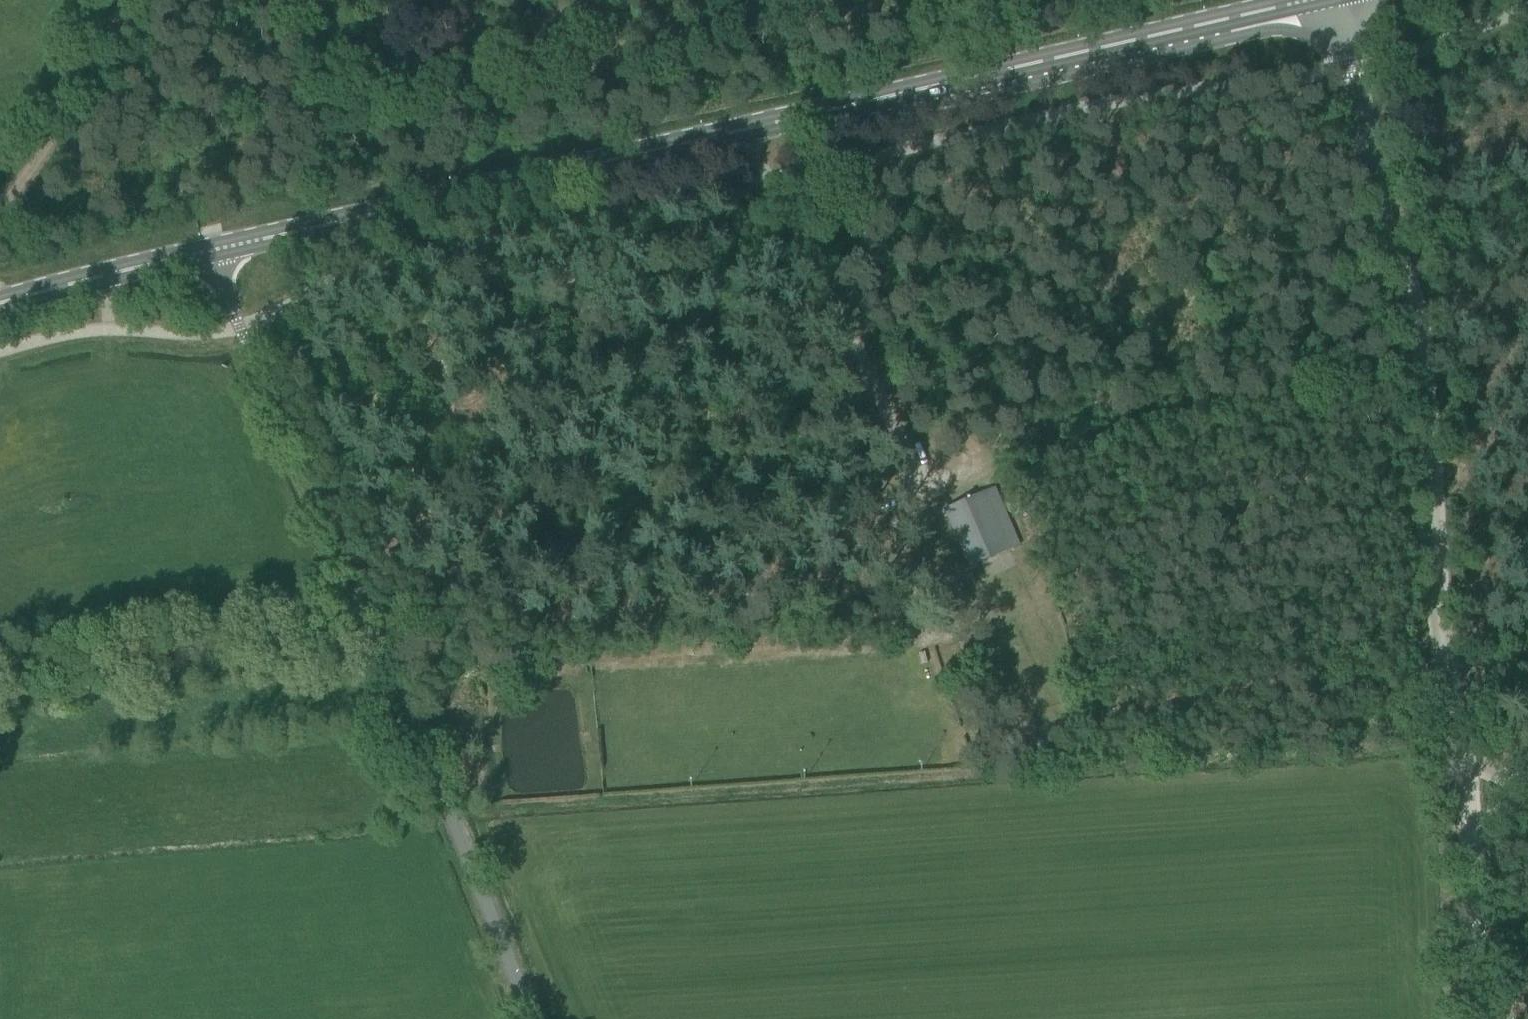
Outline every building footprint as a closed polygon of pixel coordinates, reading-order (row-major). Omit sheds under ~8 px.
[(996,486),(943,510),(970,568),(1022,544),(996,486)]
